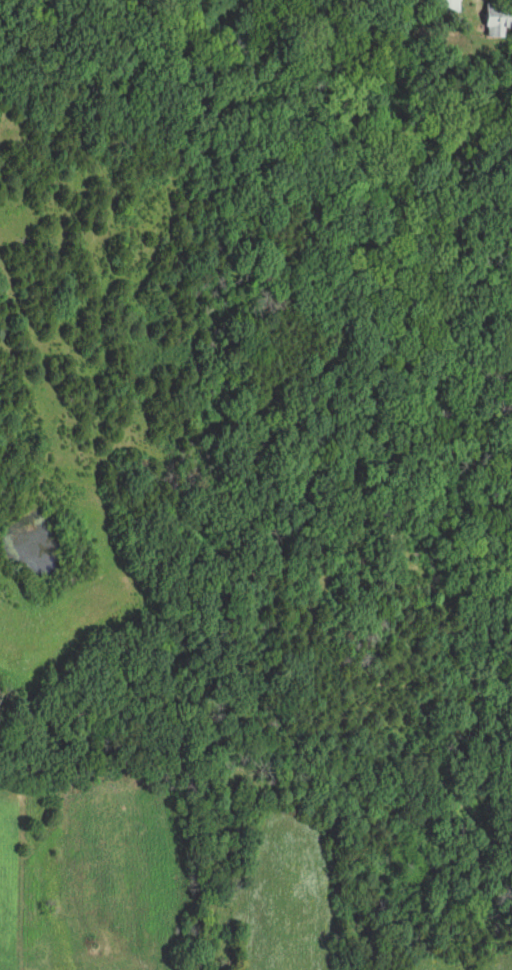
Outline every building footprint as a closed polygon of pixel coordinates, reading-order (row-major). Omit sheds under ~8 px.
[(460,13),(460,0),(440,0),(440,13),(460,13)] [(510,4),(488,4),(488,37),(510,37),(510,4)]
